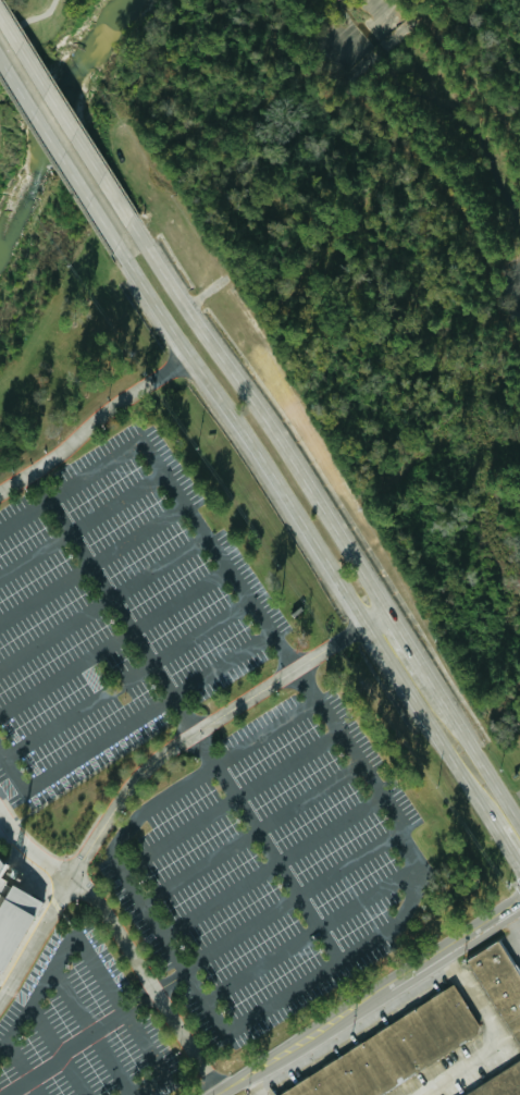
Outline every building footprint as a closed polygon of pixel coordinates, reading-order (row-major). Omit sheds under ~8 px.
[(3,971),(0,969),(0,877),(44,900),(3,971)] [(503,937),(519,966),(519,1039),(468,958),(503,937)] [(476,1035),(382,1094),(278,1094),(454,984),(480,1025),(476,1035)] [(464,1094),(519,1059),(519,1094),(464,1094)]
